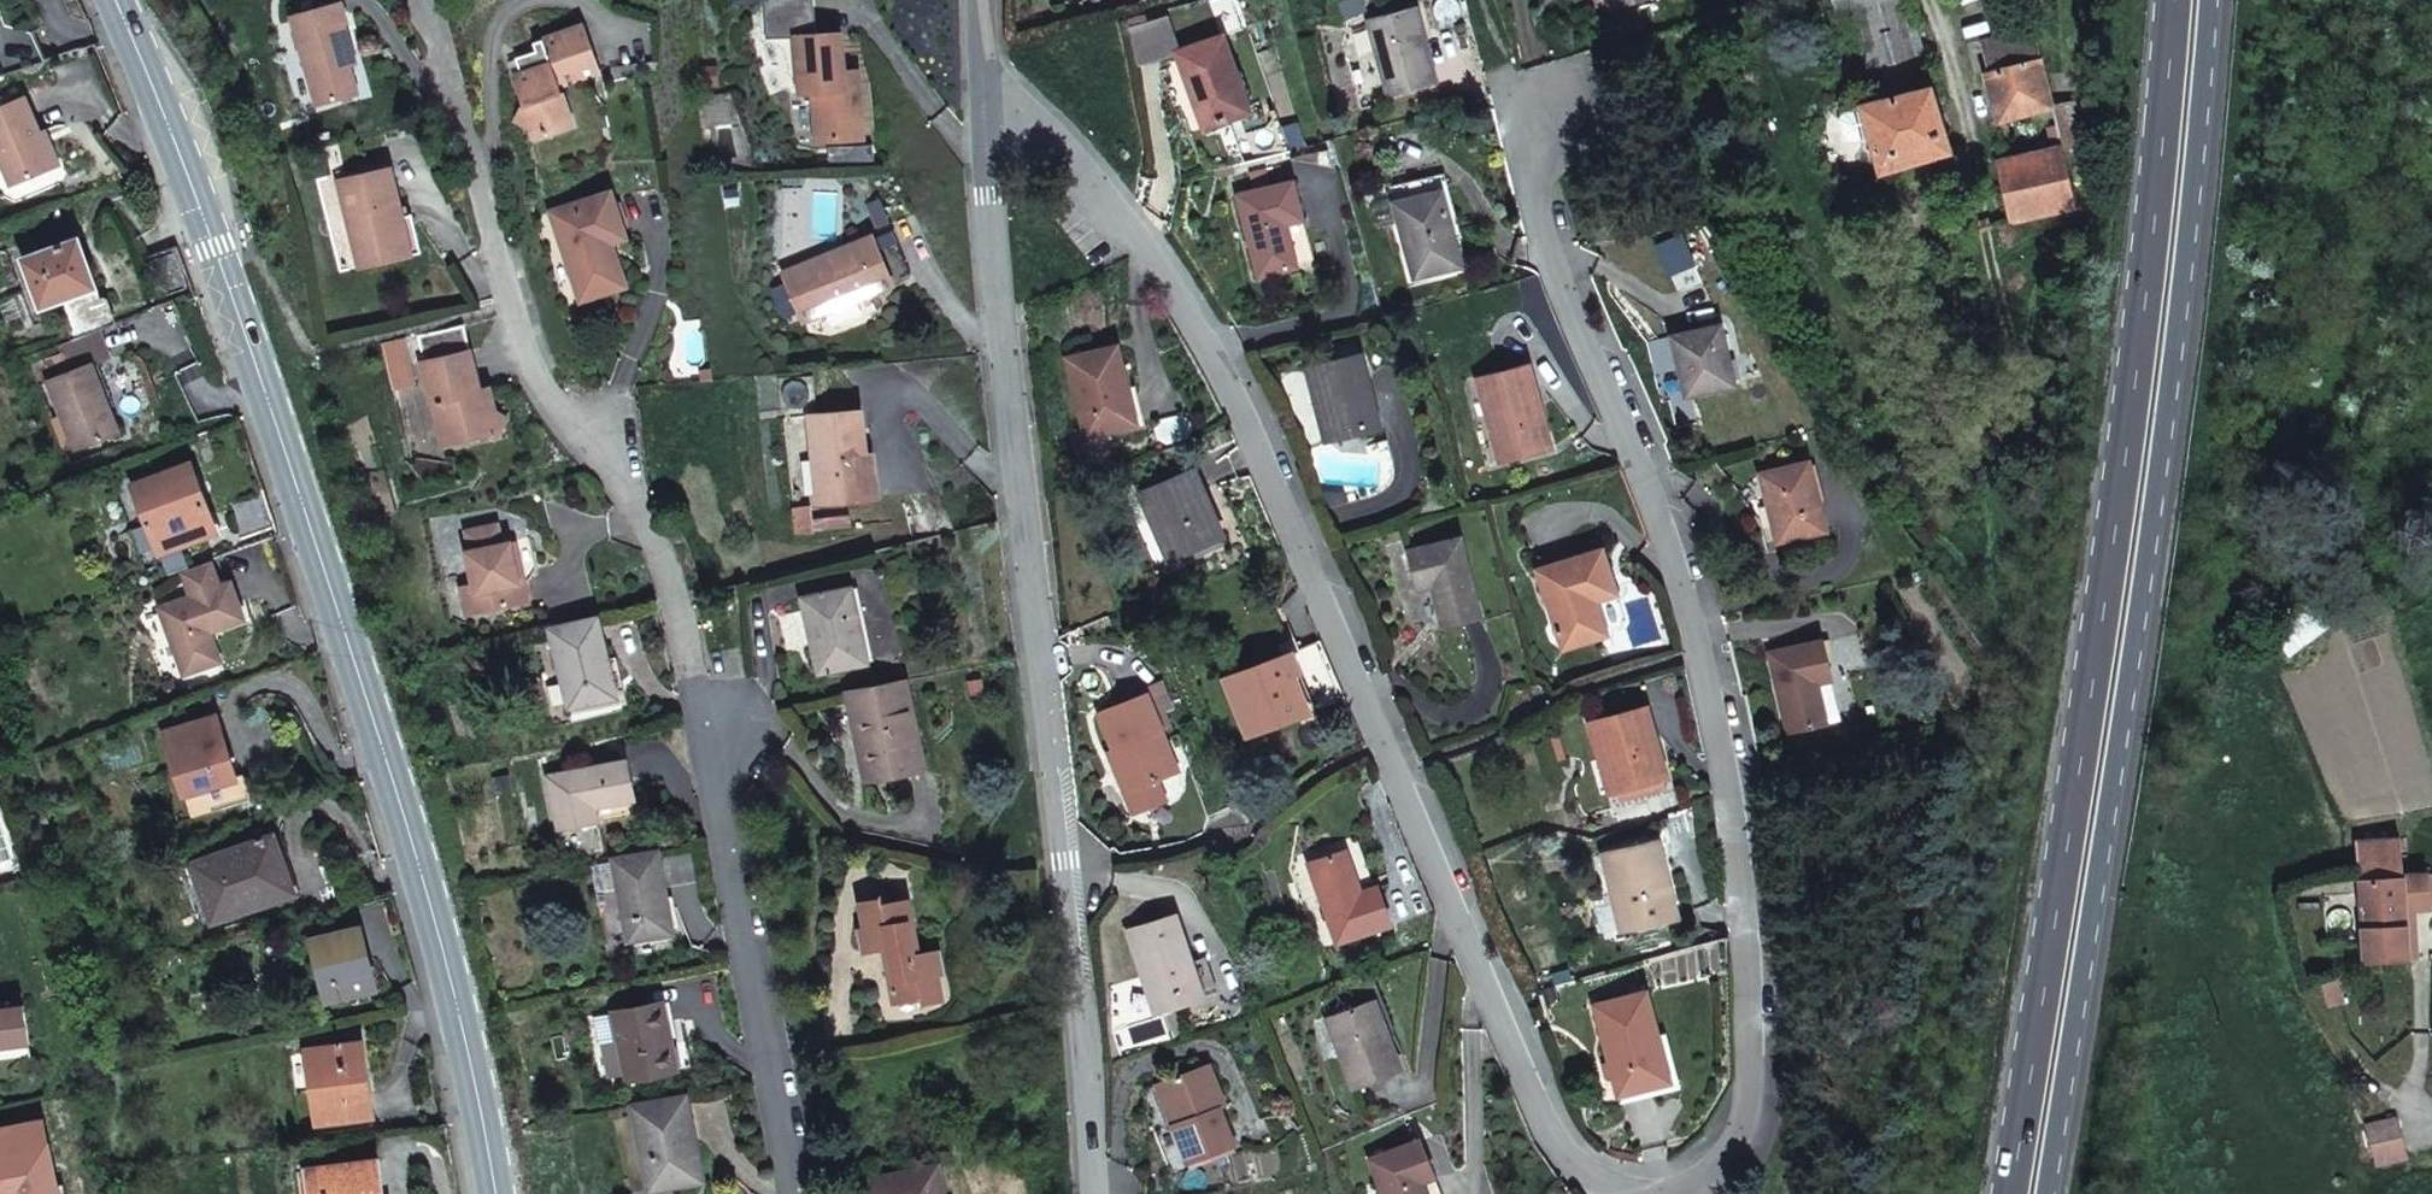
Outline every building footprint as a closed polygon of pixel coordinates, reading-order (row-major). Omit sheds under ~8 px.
[(769,37),(797,35),(818,33),(815,0),(765,0),(769,37)] [(1853,7),(1877,101),(1861,105),(1880,172),(1952,150),(1933,86),(1911,0),(1833,0),(1836,12),(1853,7)] [(340,52),(352,48),(345,24),(347,23),(341,3),(292,17),(318,106),(352,95),(340,52)] [(1418,10),(1370,23),(1388,94),(1437,81),(1418,10)] [(1179,53),(1167,18),(1129,26),(1136,65),(1161,60),(1177,54),(1177,53),(1179,53)] [(558,86),(601,71),(584,26),(532,44),(535,52),(515,60),(519,72),(511,75),(522,104),(515,120),(530,128),(546,135),(563,99),(558,86)] [(1986,72),(1997,124),(2051,108),(2053,107),(2053,105),(2042,58),(2035,30),(1981,43),(1988,71),(1986,72)] [(846,81),(846,69),(843,31),(818,33),(797,35),(802,92),(815,91),(819,139),(850,137),(849,123),(864,122),(861,80),(846,81)] [(1250,112),(1223,36),(1179,53),(1177,53),(1177,54),(1191,92),(1198,89),(1211,126),(1250,112)] [(349,65),(356,63),(352,48),(340,52),(352,95),(358,94),(349,65)] [(861,80),(860,67),(846,69),(846,81),(861,80)] [(1211,126),(1198,89),(1191,92),(1204,128),(1211,126)] [(0,108),(0,165),(10,187),(49,170),(35,137),(41,134),(25,98),(0,108)] [(572,125),(563,99),(546,135),(572,125)] [(2053,105),(2053,107),(2051,108),(2061,147),(2064,146),(2064,149),(2085,145),(2074,101),(2053,105)] [(865,135),(864,122),(849,123),(850,137),(865,135)] [(530,128),(534,139),(546,135),(530,128)] [(46,132),(41,134),(35,137),(49,170),(60,166),(46,132)] [(876,143),(830,146),(831,165),(878,161),(876,143)] [(2077,206),(2064,149),(2064,146),(2061,147),(2003,159),(1997,161),(2011,222),(2077,206)] [(1279,182),(1275,165),(1268,167),(1272,184),(1279,182)] [(396,218),(403,216),(392,167),(338,180),(359,268),(405,257),(396,218)] [(1304,219),(1294,181),(1239,195),(1259,277),(1297,268),(1315,263),(1304,219)] [(1443,190),(1394,203),(1414,278),(1463,266),(1457,241),(1443,190)] [(626,237),(611,191),(550,212),(581,301),(612,290),(598,247),(611,242),(626,237)] [(396,218),(405,256),(416,254),(421,252),(412,214),(403,216),(396,218)] [(912,270),(894,226),(786,272),(804,316),(912,270)] [(24,258),(42,308),(62,300),(98,287),(80,237),(24,258)] [(1680,253),(1678,239),(1660,243),(1662,256),(1680,253)] [(612,290),(625,285),(611,242),(598,247),(612,290)] [(146,264),(158,300),(193,287),(180,251),(146,264)] [(66,311),(102,297),(98,287),(62,300),(66,311)] [(102,297),(66,311),(77,338),(93,332),(113,325),(102,297)] [(490,388),(480,391),(464,325),(417,336),(422,363),(432,403),(434,403),(442,435),(460,430),(463,440),(489,434),(484,413),(495,410),(490,388)] [(1672,337),(1687,396),(1735,385),(1721,325),(1672,337)] [(30,365),(38,387),(49,383),(75,449),(119,432),(93,366),(104,362),(93,332),(77,338),(59,344),(62,352),(30,365)] [(396,393),(408,366),(401,338),(383,342),(396,393)] [(1356,342),(1336,347),(1339,360),(1360,355),(1356,342)] [(1117,347),(1069,359),(1087,434),(1136,422),(1127,387),(1117,347)] [(1339,360),(1308,368),(1328,441),(1380,428),(1362,355),(1360,355),(1339,360)] [(1551,447),(1529,366),(1479,380),(1491,422),(1498,420),(1509,460),(1551,447)] [(497,439),(509,418),(495,410),(484,413),(489,434),(497,439)] [(867,456),(863,410),(810,415),(818,503),(864,499),(859,457),(867,456)] [(1509,460),(1498,420),(1491,422),(1501,461),(1509,460)] [(463,440),(460,430),(442,435),(445,445),(463,440)] [(864,499),(878,498),(874,456),(867,456),(859,457),(864,499)] [(1762,475),(1778,541),(1826,530),(1809,462),(1762,475)] [(212,516),(192,463),(134,485),(159,553),(210,534),(205,520),(212,516)] [(1161,525),(1175,558),(1182,554),(1185,561),(1222,545),(1219,539),(1223,537),(1195,470),(1141,493),(1155,527),(1161,525)] [(1346,492),(1320,491),(1326,508),(1349,502),(1346,492)] [(274,528),(263,494),(231,506),(242,540),(274,528)] [(217,531),(212,516),(205,520),(210,534),(217,531)] [(538,569),(531,539),(531,536),(512,541),(504,543),(499,524),(468,531),(467,531),(471,551),(467,551),(475,585),(461,588),(468,615),(530,601),(525,582),(530,581),(538,569)] [(1169,560),(1175,558),(1161,525),(1155,527),(1169,560)] [(1461,538),(1409,552),(1419,590),(1433,586),(1437,585),(1440,595),(1436,597),(1443,626),(1481,616),(1461,538)] [(1616,594),(1602,551),(1539,571),(1564,648),(1606,635),(1595,600),(1616,594)] [(221,586),(212,561),(182,572),(192,597),(159,609),(184,675),(222,662),(211,633),(246,620),(232,582),(221,586)] [(852,588),(804,598),(820,672),(868,662),(852,588)] [(734,596),(719,597),(721,611),(735,610),(734,596)] [(609,660),(599,617),(551,628),(570,708),(618,697),(609,660)] [(1310,712),(1346,698),(1322,641),(1293,652),(1226,679),(1249,737),(1310,712)] [(1770,653),(1788,731),(1827,722),(1818,682),(1831,679),(1822,641),(1770,653)] [(1831,679),(1818,682),(1827,722),(1841,719),(1831,679)] [(1127,701),(1147,692),(1162,730),(1173,726),(1167,711),(1175,707),(1163,680),(1125,696),(1127,701)] [(860,717),(873,779),(926,769),(907,681),(848,694),(853,718),(860,717)] [(1158,781),(1169,776),(1153,736),(1163,732),(1162,730),(1147,692),(1127,701),(1099,712),(1115,749),(1109,751),(1126,794),(1158,781)] [(1667,777),(1647,707),(1591,724),(1601,759),(1607,758),(1617,792),(1625,789),(1642,784),(1647,782),(1664,778),(1667,777)] [(1573,717),(1569,709),(1554,716),(1559,725),(1573,717)] [(165,733),(184,794),(191,818),(252,799),(244,775),(236,777),(217,716),(165,733)] [(1163,732),(1153,736),(1169,776),(1179,772),(1163,732)] [(1566,759),(1558,734),(1552,736),(1559,761),(1566,759)] [(1617,792),(1607,758),(1601,759),(1611,793),(1617,792)] [(627,760),(549,777),(559,828),(598,820),(638,812),(635,798),(627,760)] [(1666,787),(1664,778),(1647,782),(1650,792),(1666,787)] [(1158,781),(1126,794),(1133,811),(1165,798),(1158,781)] [(1644,792),(1642,784),(1625,789),(1627,797),(1644,792)] [(284,863),(274,836),(192,865),(212,922),(286,896),(276,866),(284,863)] [(2431,907),(2431,868),(2403,870),(2400,837),(2360,841),(2363,964),(2408,962),(2404,908),(2431,907)] [(1621,891),(1630,929),(1678,916),(1659,841),(1604,855),(1613,892),(1621,891)] [(1346,851),(1309,864),(1338,944),(1391,925),(1379,888),(1357,895),(1353,884),(1358,883),(1346,851)] [(615,860),(615,861),(620,888),(629,939),(673,932),(659,852),(615,860)] [(597,892),(620,888),(615,861),(592,865),(597,892)] [(276,866),(286,896),(295,892),(284,863),(276,866)] [(1613,892),(1623,930),(1630,929),(1621,891),(1613,892)] [(865,952),(890,947),(897,980),(891,981),(895,1003),(921,997),(923,1008),(924,1008),(923,1003),(943,998),(939,974),(944,972),(940,951),(914,956),(908,923),(913,922),(909,901),(883,905),(881,894),(880,894),(881,900),(861,904),(866,929),(861,930),(865,952)] [(1174,916),(1129,932),(1156,1013),(1180,1004),(1177,994),(1201,987),(1193,961),(1190,962),(1174,916)] [(365,955),(359,931),(316,941),(330,997),(331,1005),(359,998),(357,991),(364,989),(356,957),(365,955)] [(373,987),(365,955),(356,957),(364,989),(373,987)] [(1201,987),(1177,994),(1180,1004),(1204,996),(1201,987)] [(1647,991),(1595,1005),(1619,1095),(1671,1080),(1659,1035),(1647,991)] [(1402,1070),(1375,1001),(1328,1019),(1355,1088),(1402,1070)] [(615,1012),(615,1014),(620,1041),(628,1080),(677,1070),(663,1002),(615,1012)] [(32,1043),(26,1005),(0,1009),(0,1047),(32,1043)] [(620,1041),(615,1014),(593,1018),(599,1046),(620,1041)] [(309,1049),(319,1123),(372,1115),(362,1042),(309,1049)] [(1221,1108),(1226,1106),(1210,1064),(1167,1081),(1167,1082),(1152,1088),(1167,1127),(1173,1125),(1188,1164),(1236,1145),(1221,1108)] [(688,1096),(634,1106),(650,1191),(674,1186),(697,1181),(686,1125),(693,1123),(688,1096)] [(2394,1117),(2365,1124),(2377,1169),(2405,1162),(2394,1117)] [(44,1121),(0,1131),(0,1193),(60,1193),(44,1121)] [(1420,1140),(1370,1160),(1384,1193),(1427,1193),(1421,1180),(1434,1175),(1420,1140)] [(1615,1158),(1626,1161),(1638,1164),(1640,1157),(1627,1153),(1615,1149),(1612,1157),(1615,1158)] [(308,1170),(312,1193),(384,1193),(379,1159),(308,1170)] [(939,1164),(873,1178),(877,1193),(946,1193),(939,1164)] [(118,1172),(117,1189),(129,1189),(129,1172),(118,1172)]
